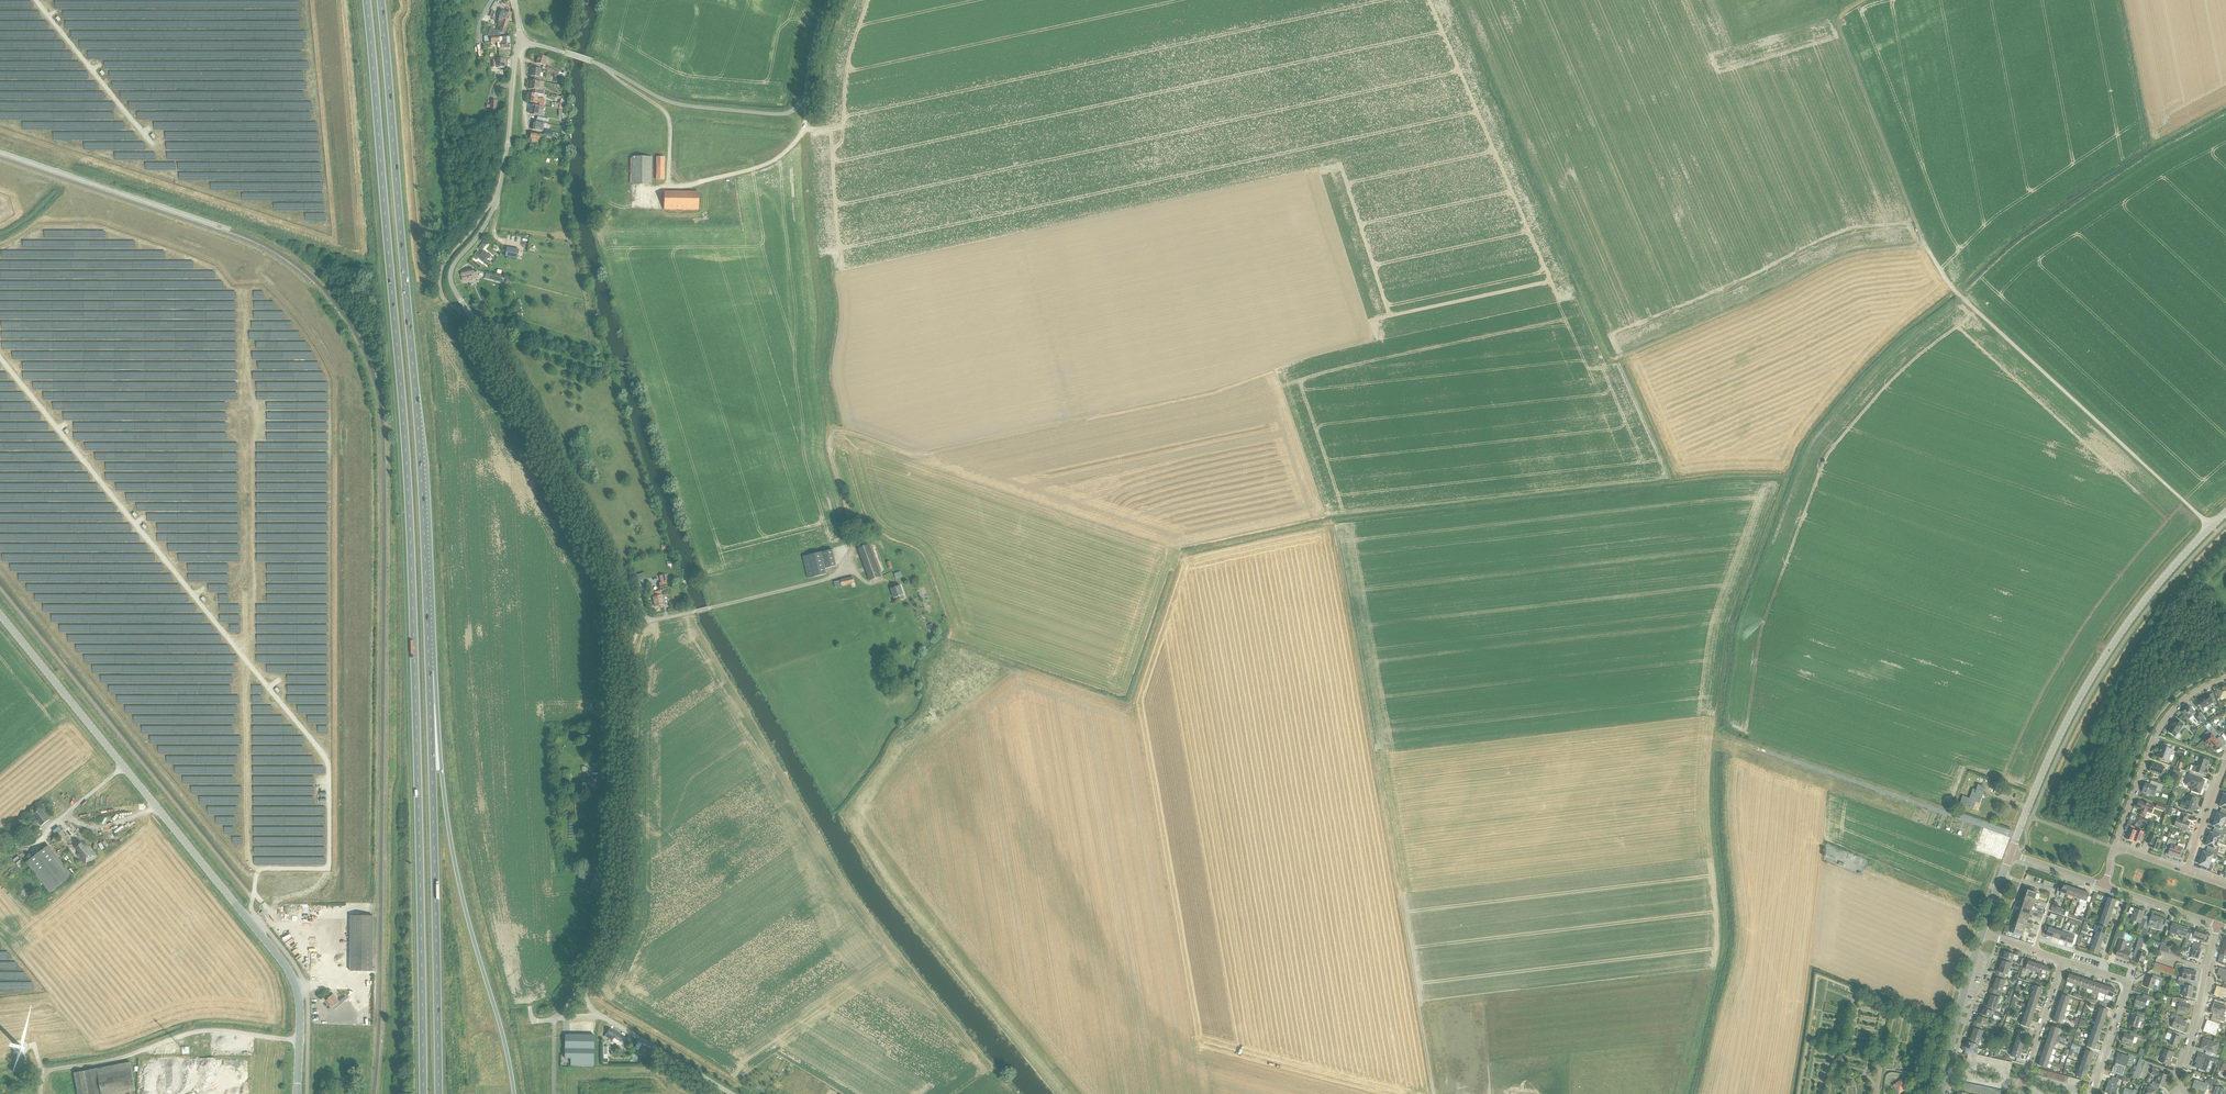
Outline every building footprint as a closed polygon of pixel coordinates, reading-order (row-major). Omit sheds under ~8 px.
[(501,9),(498,19),(500,20),(500,19),(509,22),(512,13),(501,9)] [(499,24),(498,25),(506,28),(508,23),(509,22),(500,19),(500,20),(498,19),(496,23),(499,24)] [(488,35),(491,35),(492,35),(500,35),(500,36),(504,36),(506,28),(498,25),(496,32),(490,30),(489,32),(487,31),(485,34),(488,35)] [(498,48),(501,47),(501,48),(511,48),(510,36),(504,36),(500,36),(499,36),(499,43),(498,43),(498,48)] [(539,55),(537,63),(545,66),(548,58),(539,55)] [(505,58),(496,58),(496,62),(493,62),(493,68),(505,68),(505,58)] [(546,69),(558,75),(564,78),(567,73),(565,72),(564,74),(547,66),(546,69)] [(532,68),(531,76),(536,77),(536,80),(543,81),(544,77),(540,77),(541,69),(532,68)] [(533,89),(533,94),(538,94),(545,95),(546,91),(539,90),(540,82),(530,81),(529,89),(533,89)] [(529,93),(528,102),(537,103),(540,103),(539,106),(544,107),(544,105),(545,98),(538,98),(538,94),(533,94),(529,93)] [(531,105),(530,114),(538,116),(540,109),(542,109),(543,107),(531,105)] [(532,129),(543,131),(544,124),(533,121),(532,129)] [(531,133),(530,139),(532,139),(531,142),(537,143),(537,140),(539,140),(540,136),(558,140),(558,138),(555,137),(540,134),(531,133)] [(632,185),(652,185),(652,157),(632,157),(632,185)] [(656,180),(664,180),(664,157),(656,157),(656,180)] [(664,209),(699,210),(699,192),(664,192),(664,209)] [(719,197),(718,205),(732,206),(733,198),(719,197)] [(482,250),(487,244),(484,241),(478,248),(482,250)] [(519,250),(507,247),(505,256),(518,259),(519,250)] [(479,258),(483,262),(486,264),(489,261),(486,259),(490,255),(484,250),(481,254),(478,251),(475,255),(476,255),(474,257),(475,258),(476,259),(478,259),(479,258)] [(477,270),(473,271),(473,268),(470,269),(470,270),(461,272),(463,281),(473,279),(473,278),(474,278),(475,276),(478,276),(477,270)] [(486,274),(485,278),(500,282),(501,278),(486,274)] [(480,310),(484,311),(487,309),(486,307),(483,303),(478,306),(480,310)] [(858,549),(870,581),(881,577),(869,545),(858,549)] [(825,569),(836,566),(833,550),(803,557),(808,578),(826,574),(825,569)] [(660,588),(667,586),(664,574),(659,576),(661,582),(659,583),(660,588)] [(834,582),(835,587),(854,583),(853,577),(841,580),(834,582)] [(892,591),(893,595),(895,600),(900,598),(901,601),(905,600),(904,597),(905,597),(901,587),(892,591)] [(658,592),(652,593),(655,607),(660,605),(661,607),(664,606),(661,596),(663,596),(662,595),(659,595),(658,592)] [(935,630),(932,623),(927,625),(930,632),(931,632),(932,635),(936,633),(935,630)] [(2217,689),(2220,698),(2225,696),(2225,686),(2217,689)] [(2217,703),(2213,693),(2209,695),(2208,693),(2198,699),(2203,709),(2213,703),(2214,704),(2217,703)] [(2196,715),(2189,706),(2183,712),(2188,718),(2193,714),(2200,722),(2204,718),(2199,712),(2196,715)] [(2172,725),(2168,732),(2175,737),(2176,737),(2177,738),(2179,738),(2180,736),(2181,735),(2180,734),(2179,733),(2178,732),(2184,724),(2176,719),(2172,725)] [(2209,744),(2214,750),(2220,744),(2222,747),(2225,744),(2220,737),(2216,739),(2211,734),(2203,741),(2207,745),(2209,744)] [(2166,760),(2169,761),(2173,749),(2162,745),(2159,752),(2158,752),(2156,757),(2163,759),(2163,760),(2165,761),(2166,760)] [(2194,766),(2191,765),(2190,770),(2192,771),(2203,775),(2204,775),(2207,776),(2208,771),(2205,770),(2207,765),(2208,765),(2209,761),(2197,756),(2195,759),(2196,761),(2198,761),(2196,766),(2194,765),(2194,766)] [(2150,771),(2162,776),(2165,767),(2153,763),(2150,771)] [(2192,790),(2200,793),(2205,780),(2189,774),(2185,784),(2193,787),(2192,790)] [(601,785),(601,777),(592,777),(591,790),(599,790),(600,785),(601,785)] [(2160,791),(2163,785),(2154,781),(2152,785),(2145,783),(2142,791),(2154,795),(2156,789),(2160,791)] [(1963,796),(1960,804),(1973,809),(1976,801),(1980,803),(1982,797),(1980,797),(1981,795),(1982,796),(1985,788),(1979,785),(1977,791),(1973,789),(1970,799),(1963,796)] [(2194,807),(2197,799),(2188,796),(2185,803),(2182,802),(2180,807),(2193,812),(2195,807),(2194,807)] [(2152,813),(2154,806),(2150,804),(2144,802),(2139,801),(2137,808),(2141,809),(2141,810),(2140,810),(2139,813),(2140,814),(2139,815),(2145,817),(2147,812),(2152,813)] [(33,815),(41,826),(49,820),(41,809),(33,815)] [(2215,820),(2224,823),(2225,820),(2225,813),(2221,811),(2219,814),(2218,813),(2215,820)] [(2182,813),(2180,818),(2178,818),(2175,826),(2187,830),(2190,822),(2187,821),(2189,815),(2182,813)] [(2143,817),(2136,822),(2139,825),(2146,821),(2143,817)] [(2214,830),(2225,834),(2225,830),(2225,827),(2223,826),(2224,823),(2215,820),(2213,826),(2215,827),(2214,830)] [(27,826),(30,830),(36,825),(33,821),(27,826)] [(60,833),(85,866),(97,856),(72,823),(60,833)] [(12,826),(4,833),(8,838),(16,830),(12,826)] [(2134,841),(2140,843),(2144,832),(2137,830),(2137,831),(2129,828),(2126,839),(2133,842),(2134,841)] [(2211,833),(2208,839),(2218,842),(2219,839),(2222,840),(2225,834),(2214,830),(2213,833),(2211,833)] [(2154,849),(2157,850),(2161,840),(2157,839),(2158,836),(2150,834),(2147,843),(2152,844),(2151,847),(2154,848),(2154,849)] [(2169,838),(2165,849),(2169,850),(2168,854),(2172,856),(2172,854),(2180,857),(2183,848),(2174,845),(2176,841),(2169,838)] [(2208,846),(2207,849),(2218,853),(2220,847),(2216,845),(2218,842),(2208,839),(2206,845),(2208,846)] [(27,862),(50,893),(72,876),(48,845),(27,862)] [(2204,852),(2202,858),(2211,861),(2212,858),(2216,859),(2218,853),(2207,849),(2206,852),(2204,852)] [(2211,861),(2202,858),(2199,864),(2201,865),(2200,868),(2211,872),(2213,866),(2209,865),(2211,861)] [(2066,899),(2067,895),(2070,887),(2063,884),(2063,885),(2059,884),(2057,891),(2060,892),(2064,894),(2063,898),(2066,899)] [(2067,895),(2074,897),(2076,889),(2070,887),(2067,895)] [(2076,889),(2074,897),(2077,898),(2076,901),(2079,902),(2080,899),(2083,891),(2076,889)] [(2026,890),(2024,895),(2035,899),(2037,893),(2026,890)] [(2083,891),(2080,899),(2087,901),(2089,893),(2083,891)] [(2024,895),(2022,901),(2033,904),(2035,899),(2024,895)] [(2108,897),(2106,903),(2114,906),(2116,900),(2108,897)] [(2022,901),(2021,906),(2032,910),(2033,904),(2022,901)] [(2106,903),(2104,910),(2112,913),(2114,906),(2106,903)] [(2021,906),(2019,912),(2030,915),(2032,910),(2021,906)] [(2142,917),(2144,912),(2134,908),(2134,909),(2131,907),(2129,913),(2132,914),(2130,919),(2139,923),(2138,926),(2143,928),(2146,918),(2142,917)] [(2104,910),(2102,916),(2109,919),(2112,913),(2104,910)] [(2019,912),(2017,917),(2028,921),(2030,915),(2019,912)] [(2143,928),(2140,936),(2145,937),(2148,929),(2149,926),(2158,929),(2161,930),(2164,920),(2161,919),(2162,918),(2152,914),(2150,918),(2150,919),(2146,918),(2143,928)] [(350,971),(373,971),(373,916),(351,916),(350,971)] [(2109,919),(2102,916),(2099,923),(2107,926),(2109,919)] [(2017,917),(2015,922),(2026,926),(2028,921),(2017,917)] [(2015,922),(2014,928),(2024,931),(2026,926),(2015,922)] [(2189,940),(2191,933),(2188,932),(2189,928),(2173,923),(2169,932),(2186,938),(2185,941),(2188,942),(2189,940)] [(2099,925),(2096,932),(2104,935),(2106,928),(2099,925)] [(2046,935),(2053,937),(2055,930),(2049,927),(2046,935)] [(2024,931),(2014,928),(2012,934),(2023,937),(2024,931)] [(2188,942),(2188,943),(2190,944),(2192,941),(2193,938),(2204,942),(2207,933),(2195,929),(2194,934),(2191,933),(2189,940),(2188,942)] [(2053,937),(2059,939),(2062,932),(2055,930),(2053,937)] [(2120,930),(2117,938),(2123,940),(2125,932),(2120,930)] [(2059,939),(2065,942),(2068,934),(2062,932),(2059,939)] [(2068,934),(2065,942),(2072,944),(2075,936),(2075,934),(2076,934),(2069,932),(2068,934)] [(2096,932),(2094,938),(2102,941),(2104,935),(2096,932)] [(2094,938),(2092,945),(2100,948),(2102,941),(2094,938)] [(2132,947),(2126,945),(2127,942),(2120,940),(2117,949),(2118,950),(2116,956),(2123,958),(2123,959),(2127,960),(2132,947)] [(2189,957),(2198,960),(2202,951),(2198,950),(2200,943),(2195,942),(2193,943),(2191,947),(2192,948),(2189,957)] [(2100,948),(2092,945),(2090,952),(2098,954),(2100,948)] [(2136,946),(2133,952),(2137,954),(2136,957),(2134,962),(2142,964),(2146,952),(2138,949),(2139,947),(2136,946)] [(2001,955),(2001,956),(2008,959),(2012,960),(2014,955),(2005,952),(2004,955),(2001,955)] [(2010,969),(2012,960),(2008,959),(2001,956),(1999,962),(2001,962),(2000,966),(2010,969)] [(2026,969),(2032,971),(2035,963),(2028,961),(2026,969)] [(2032,971),(2039,973),(2041,965),(2035,963),(2032,971)] [(2039,973),(2038,976),(2042,977),(2043,974),(2045,975),(2048,967),(2041,965),(2039,973)] [(1997,969),(1995,974),(2002,976),(2003,973),(2008,974),(2010,969),(2000,966),(1999,969),(1997,969)] [(2220,967),(2217,974),(2221,976),(2219,979),(2225,982),(2225,970),(2220,967)] [(2180,981),(2183,981),(2190,983),(2191,979),(2194,980),(2196,972),(2190,970),(2186,969),(2186,971),(2184,970),(2182,978),(2179,977),(2178,981),(2180,981)] [(1996,980),(1994,983),(2004,986),(2006,981),(2001,979),(2002,976),(1995,974),(1993,979),(1996,980)] [(2066,982),(2073,984),(2076,976),(2069,974),(2066,982)] [(2152,989),(2154,985),(2158,986),(2161,978),(2153,975),(2152,978),(2147,976),(2144,986),(2152,989)] [(2073,984),(2079,986),(2082,978),(2076,976),(2073,984)] [(2079,986),(2086,988),(2089,980),(2082,978),(2079,986)] [(2086,988),(2092,990),(2095,982),(2089,980),(2086,988)] [(2179,984),(2182,984),(2184,985),(2182,996),(2191,997),(2193,987),(2190,986),(2190,983),(2183,981),(2180,981),(2179,984)] [(2092,990),(2099,993),(2101,984),(2095,982),(2092,990)] [(2001,995),(2002,992),(2004,986),(1994,983),(1993,987),(1991,986),(1989,991),(2001,995)] [(2099,993),(2098,996),(2101,997),(2102,994),(2105,995),(2108,987),(2101,984),(2099,993)] [(2224,985),(2222,988),(2217,986),(2213,995),(2222,998),(2225,989),(2225,985),(2224,985)] [(2034,986),(2032,992),(2040,995),(2042,988),(2034,986)] [(2108,987),(2105,995),(2112,997),(2115,989),(2108,987)] [(1998,1004),(2000,998),(2001,995),(1989,991),(1987,996),(1990,997),(1989,1001),(1998,1004)] [(2032,992),(2030,999),(2038,1001),(2040,995),(2032,992)] [(353,1002),(351,1003),(346,996),(339,1001),(333,994),(326,1000),(332,1007),(334,1007),(346,1022),(360,1010),(353,1002)] [(2150,1000),(2151,997),(2143,994),(2142,998),(2137,996),(2134,1005),(2144,1008),(2147,999),(2150,1000)] [(2062,995),(2060,1001),(2068,1004),(2070,997),(2062,995)] [(2177,1011),(2188,1013),(2190,1004),(2183,1003),(2184,999),(2174,998),(2173,1003),(2179,1004),(2177,1011)] [(2030,999),(2028,1005),(2036,1008),(2038,1001),(2030,999)] [(1985,1003),(1984,1008),(1995,1012),(1996,1009),(1998,1010),(2000,1009),(2001,1005),(1998,1004),(1989,1001),(1988,1004),(1985,1003)] [(2060,1001),(2058,1008),(2065,1011),(2068,1004),(2060,1001)] [(2213,1007),(2211,1013),(2213,1014),(2212,1018),(2220,1021),(2225,1006),(2214,1002),(2212,1007),(2213,1007)] [(2028,1005),(2026,1012),(2033,1014),(2036,1008),(2028,1005)] [(2100,1007),(2098,1014),(2106,1017),(2108,1010),(2100,1007)] [(1978,1016),(1987,1019),(1988,1017),(1987,1016),(1991,1017),(1992,1015),(1999,1017),(2000,1014),(1995,1012),(1984,1008),(1982,1012),(1980,1011),(1978,1016)] [(2058,1008),(2055,1014),(2063,1017),(2065,1011),(2058,1008)] [(2026,1012),(2024,1018),(2031,1021),(2033,1014),(2026,1012)] [(2138,1013),(2136,1017),(2132,1015),(2129,1025),(2137,1028),(2140,1018),(2144,1020),(2146,1016),(2138,1013)] [(2172,1027),(2183,1031),(2186,1022),(2181,1020),(2182,1017),(2172,1013),(2170,1017),(2175,1019),(2172,1027)] [(2063,1017),(2055,1014),(2053,1021),(2061,1024),(2063,1017)] [(2098,1014),(2096,1020),(2103,1023),(2106,1017),(2098,1014)] [(1973,1024),(1980,1026),(1981,1023),(1986,1025),(1987,1019),(1978,1016),(1977,1020),(1975,1019),(1973,1024)] [(2031,1021),(2024,1018),(2021,1025),(2029,1027),(2031,1021)] [(2205,1026),(2203,1031),(2215,1035),(2220,1021),(2212,1018),(2210,1021),(2209,1021),(2206,1027),(2205,1026)] [(2096,1020),(2093,1027),(2101,1029),(2103,1023),(2096,1020)] [(1973,1033),(1982,1037),(1983,1031),(1979,1029),(1980,1026),(1973,1024),(1971,1029),(1974,1030),(1973,1033)] [(2052,1026),(2049,1032),(2057,1035),(2060,1036),(2062,1030),(2060,1029),(2052,1026)] [(2093,1027),(2091,1033),(2099,1036),(2101,1029),(2093,1027)] [(619,1041),(620,1041),(623,1043),(626,1038),(623,1036),(622,1037),(622,1036),(610,1028),(605,1036),(613,1040),(614,1038),(619,1041)] [(2178,1043),(2180,1037),(2173,1035),(2174,1032),(2168,1029),(2167,1033),(2172,1034),(2169,1044),(2176,1046),(2177,1042),(2178,1043)] [(2020,1030),(2018,1037),(2025,1039),(2028,1033),(2020,1030)] [(2049,1032),(2047,1039),(2055,1042),(2057,1035),(2049,1032)] [(2137,1038),(2138,1035),(2130,1032),(2129,1035),(2125,1033),(2122,1042),(2131,1045),(2134,1037),(2137,1038)] [(1969,1036),(1967,1041),(1974,1044),(1976,1044),(1979,1045),(1982,1037),(1973,1033),(1971,1037),(1969,1036)] [(2091,1033),(2089,1040),(2097,1043),(2099,1036),(2091,1033)] [(571,1065),(594,1065),(594,1035),(564,1034),(564,1058),(571,1058),(571,1065)] [(2018,1037),(2015,1043),(2023,1046),(2025,1039),(2018,1037)] [(2219,1044),(2213,1042),(2204,1038),(2200,1048),(2206,1051),(2205,1054),(2211,1056),(2212,1053),(2215,1054),(2219,1044)] [(2047,1039),(2045,1046),(2053,1048),(2055,1042),(2047,1039)] [(19,1056),(25,1055),(29,1050),(28,1044),(22,1040),(16,1041),(12,1046),(13,1052),(19,1056)] [(2097,1043),(2089,1040),(2087,1046),(2095,1049),(2097,1043)] [(1962,1049),(1969,1052),(1968,1053),(1972,1053),(1975,1054),(1978,1055),(1978,1051),(1974,1050),(1975,1048),(1981,1049),(1982,1046),(1974,1044),(1967,1041),(1966,1045),(1964,1044),(1962,1049)] [(2015,1043),(2013,1049),(2021,1052),(2023,1046),(2015,1043)] [(2045,1046),(2043,1052),(2051,1055),(2053,1048),(2045,1046)] [(637,1053),(642,1056),(646,1059),(650,1052),(641,1047),(637,1053)] [(2021,1052),(2013,1049),(2011,1056),(2019,1059),(2021,1052)] [(2170,1061),(2174,1053),(2164,1049),(2160,1062),(2170,1066),(2172,1062),(2170,1061)] [(2086,1050),(2083,1056),(2091,1059),(2094,1053),(2086,1050)] [(2043,1052),(2041,1059),(2049,1061),(2051,1055),(2043,1052)] [(2117,1059),(2116,1063),(2126,1066),(2129,1057),(2118,1053),(2116,1059),(2117,1059)] [(2213,1057),(2208,1056),(2203,1054),(2202,1057),(2198,1056),(2196,1061),(2197,1061),(2195,1067),(2202,1069),(2204,1066),(2207,1059),(2211,1061),(2213,1057)] [(2083,1056),(2081,1063),(2089,1066),(2091,1059),(2083,1056)] [(2132,1077),(2139,1079),(2145,1060),(2139,1058),(2132,1077)] [(2049,1061),(2041,1059),(2039,1065),(2047,1068),(2049,1061)] [(1908,1070),(1914,1071),(1916,1061),(1910,1060),(1908,1070)] [(76,1086),(77,1093),(114,1093),(135,1090),(130,1062),(73,1073),(76,1086)] [(2081,1063),(2079,1069),(2087,1072),(2089,1066),(2081,1063)] [(2114,1066),(2111,1072),(2119,1074),(2117,1079),(2119,1079),(2125,1081),(2126,1077),(2123,1076),(2126,1066),(2116,1063),(2115,1066),(2114,1066)] [(2036,1075),(2067,1083),(2069,1077),(2038,1068),(2036,1075)] [(2087,1072),(2079,1069),(2077,1076),(2085,1079),(2087,1072)] [(2153,1082),(2151,1085),(2159,1087),(2160,1084),(2164,1086),(2168,1076),(2159,1072),(2155,1083),(2153,1082)] [(2118,1083),(2119,1079),(2112,1077),(2111,1080),(2109,1079),(2108,1083),(2108,1082),(2104,1092),(2109,1093),(2110,1093),(2111,1093),(2115,1093),(2118,1086),(2117,1085),(2118,1083)] [(2211,1086),(2214,1087),(2212,1093),(2225,1093),(2223,1092),(2224,1088),(2218,1086),(2219,1082),(2216,1081),(2217,1078),(2214,1077),(2214,1079),(2213,1079),(2211,1086)] [(2208,1084),(2211,1086),(2213,1079),(2209,1078),(2208,1081),(2206,1080),(2205,1083),(2195,1080),(2192,1087),(2198,1089),(2198,1088),(2206,1091),(2208,1084)] [(1893,1085),(1899,1093),(1908,1088),(1902,1079),(1893,1085)] [(2151,1085),(2150,1084),(2149,1088),(2145,1087),(2143,1093),(2154,1093),(2156,1090),(2157,1091),(2159,1087),(2151,1085)]
